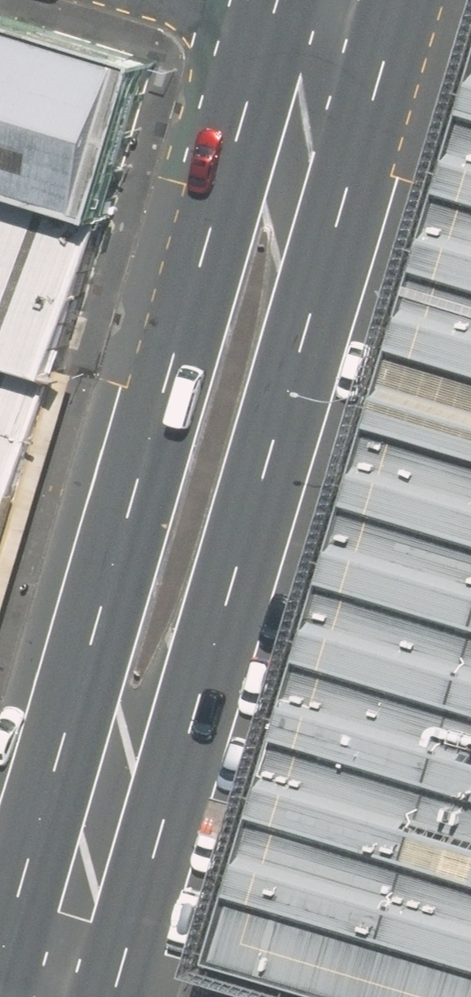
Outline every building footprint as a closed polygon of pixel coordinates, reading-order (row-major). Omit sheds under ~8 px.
[(0,15),(0,182),(107,214),(149,60),(0,15)] [(220,967),(317,996),(470,996),(470,139),(220,967)] [(0,182),(0,577),(107,214),(0,182)]
